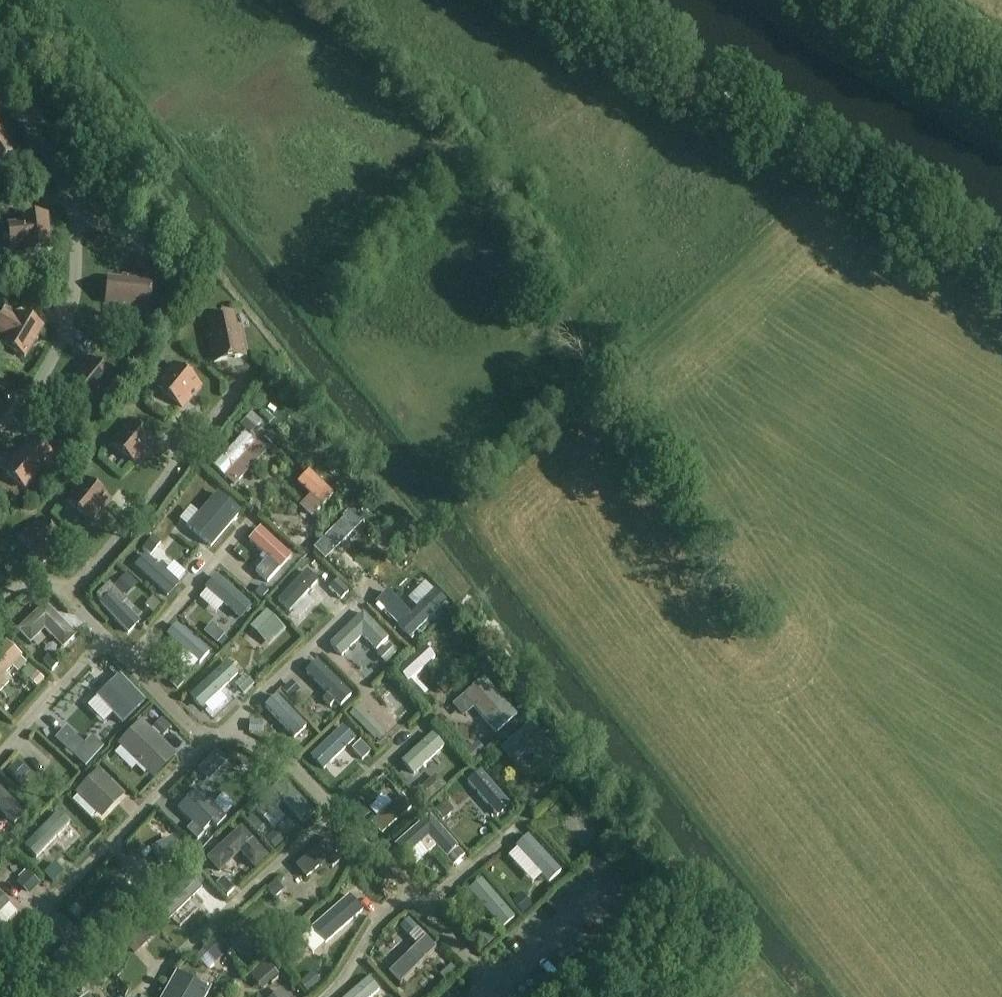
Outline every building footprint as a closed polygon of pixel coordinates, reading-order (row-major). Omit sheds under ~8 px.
[(15,152),(0,129),(0,161),(15,152)] [(50,249),(46,215),(22,218),(23,224),(9,226),(11,247),(25,246),(26,252),(50,249)] [(148,310),(151,278),(123,276),(123,280),(108,279),(106,302),(120,303),(120,308),(148,310)] [(5,313),(0,322),(0,335),(7,339),(3,344),(25,356),(42,327),(21,314),(18,320),(5,313)] [(235,328),(232,314),(210,319),(213,333),(208,334),(214,362),(245,355),(240,328),(235,328)] [(96,400),(114,379),(90,358),(72,380),(75,382),(66,393),(84,408),(93,397),(96,400)] [(182,407),(200,385),(174,364),(156,385),(182,407)] [(241,425),(251,433),(261,421),(255,416),(252,413),(242,423),(241,425)] [(137,465),(155,443),(129,421),(111,443),(137,465)] [(258,444),(247,433),(215,467),(236,487),(263,457),(254,448),(258,444)] [(269,433),(264,439),(272,445),(277,439),(269,433)] [(37,479),(55,457),(30,437),(12,459),(16,461),(6,473),(24,487),(33,476),(37,479)] [(311,471),(299,484),(313,496),(303,507),(314,518),(324,507),(336,495),(311,471)] [(92,522),(110,500),(84,479),(66,500),(92,522)] [(239,516),(218,497),(190,530),(211,549),(239,516)] [(351,514),(314,551),(326,562),(363,525),(351,514)] [(39,562),(62,546),(42,518),(19,535),(39,562)] [(262,529),(251,541),(269,558),(258,571),(270,583),(282,570),(283,571),(294,558),(262,529)] [(154,536),(142,550),(151,557),(162,542),(154,536)] [(306,571),(278,602),(290,613),(318,582),(306,571)] [(126,574),(115,585),(127,597),(138,586),(126,574)] [(216,580),(206,592),(241,622),(251,610),(216,580)] [(337,580),(329,588),(341,600),(349,592),(337,580)] [(263,586),(255,594),(261,600),(269,592),(263,586)] [(388,594),(377,604),(399,628),(409,639),(445,604),(435,594),(411,617),(388,594)] [(101,606),(130,636),(142,625),(113,595),(101,606)] [(62,652),(75,639),(45,608),(18,634),(30,647),(44,633),(62,652)] [(267,611),(250,627),(266,642),(268,639),(272,643),(286,630),(267,611)] [(388,641),(363,616),(331,648),(342,659),(363,638),(377,652),(388,641)] [(211,623),(204,632),(217,643),(224,635),(211,623)] [(179,627),(169,639),(199,665),(209,653),(179,627)] [(12,680),(7,676),(24,658),(8,642),(0,650),(0,693),(12,680)] [(389,645),(377,657),(385,665),(397,653),(389,645)] [(424,648),(399,672),(408,682),(434,657),(424,648)] [(51,656),(44,663),(52,671),(59,665),(51,656)] [(317,662),(305,674),(328,697),(324,702),(330,708),(334,703),(339,708),(351,695),(317,662)] [(227,663),(191,697),(202,709),(239,675),(227,663)] [(37,673),(30,680),(37,688),(44,680),(37,673)] [(178,676),(171,684),(179,691),(186,683),(178,676)] [(245,676),(234,687),(243,696),(254,685),(245,676)] [(117,678),(97,699),(121,724),(142,703),(117,678)] [(484,681),(465,698),(497,735),(516,718),(484,681)] [(292,683),(282,692),(290,700),(300,691),(292,683)] [(276,697),(264,709),(294,741),(307,730),(276,697)] [(360,708),(351,717),(376,742),(384,733),(360,708)] [(162,721),(155,728),(164,737),(171,730),(162,721)] [(250,721),(249,734),(263,735),(264,722),(250,721)] [(175,759),(141,726),(120,747),(154,780),(175,759)] [(558,758),(530,727),(502,752),(514,766),(525,757),(533,758),(544,770),(558,758)] [(67,730),(57,742),(85,768),(101,750),(90,740),(84,746),(67,730)] [(343,730),(313,758),(326,772),(356,744),(343,730)] [(433,738),(402,765),(414,778),(444,751),(433,738)] [(363,744),(355,752),(363,761),(371,753),(363,744)] [(468,747),(463,751),(475,765),(479,761),(487,754),(479,745),(472,751),(468,747)] [(216,752),(198,770),(203,775),(213,764),(220,771),(227,764),(216,752)] [(116,770),(128,782),(137,772),(125,760),(116,770)] [(16,763),(5,774),(17,785),(28,774),(16,763)] [(480,773),(467,784),(498,819),(510,808),(480,773)] [(99,776),(78,798),(96,816),(117,793),(99,776)] [(282,781),(253,809),(264,821),(283,802),(305,824),(315,815),(282,781)] [(426,785),(417,793),(427,804),(436,796),(426,785)] [(197,788),(178,807),(195,824),(188,831),(199,841),(206,834),(204,832),(212,823),(217,828),(227,818),(213,805),(216,802),(208,794),(205,797),(197,788)] [(7,816),(17,826),(27,815),(8,796),(0,789),(0,810),(7,816)] [(412,811),(403,801),(373,826),(382,837),(412,811)] [(446,801),(435,811),(443,820),(454,811),(446,801)] [(360,804),(350,813),(360,824),(370,815),(360,804)] [(61,814),(26,850),(36,859),(70,824),(61,814)] [(430,818),(397,847),(407,859),(421,846),(429,854),(436,847),(437,848),(454,867),(464,857),(430,818)] [(241,830),(208,861),(220,874),(240,856),(254,871),(267,859),(241,830)] [(580,857),(589,851),(577,831),(568,836),(580,857)] [(279,832),(268,842),(275,849),(286,839),(279,832)] [(343,851),(332,838),(297,867),(308,880),(328,863),(334,870),(343,863),(337,856),(343,851)] [(529,838),(518,848),(551,884),(562,874),(529,838)] [(172,839),(152,849),(160,866),(180,856),(172,839)] [(55,864),(44,875),(54,884),(64,874),(55,864)] [(27,874),(22,879),(23,890),(29,895),(39,885),(27,874)] [(224,879),(217,885),(228,898),(235,892),(224,879)] [(483,880),(469,892),(502,931),(516,919),(483,880)] [(190,881),(156,913),(168,925),(202,893),(190,881)] [(276,881),(267,889),(276,898),(284,890),(276,881)] [(522,895),(514,901),(524,914),(532,907),(522,895)] [(9,905),(0,897),(0,914),(9,905)] [(351,897),(313,930),(327,945),(364,913),(351,897)] [(147,922),(131,937),(142,950),(159,934),(147,922)] [(483,929),(471,940),(482,951),(494,940),(483,929)] [(418,947),(390,974),(401,986),(438,950),(419,930),(410,938),(418,947)] [(240,931),(228,942),(240,954),(252,943),(240,931)] [(315,935),(299,945),(310,964),(326,955),(315,935)] [(213,939),(202,950),(216,964),(227,953),(213,939)] [(312,973),(299,984),(308,995),(321,983),(312,973)] [(166,996),(209,996),(211,993),(188,980),(178,975),(167,995),(166,996)] [(348,996),(374,996),(381,992),(370,979),(348,996)]
